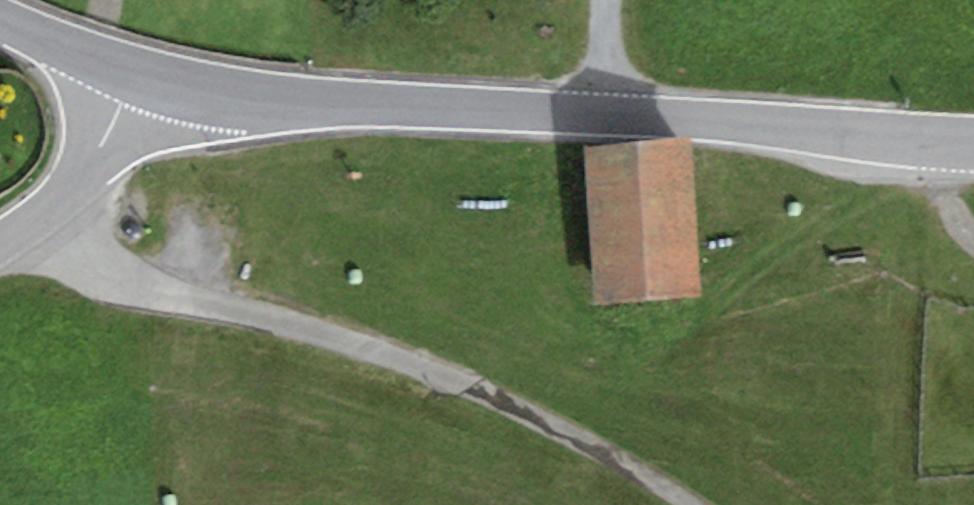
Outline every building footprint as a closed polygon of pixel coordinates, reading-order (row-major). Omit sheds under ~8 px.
[(680,155),(580,162),(591,309),(691,301),(680,155)]
